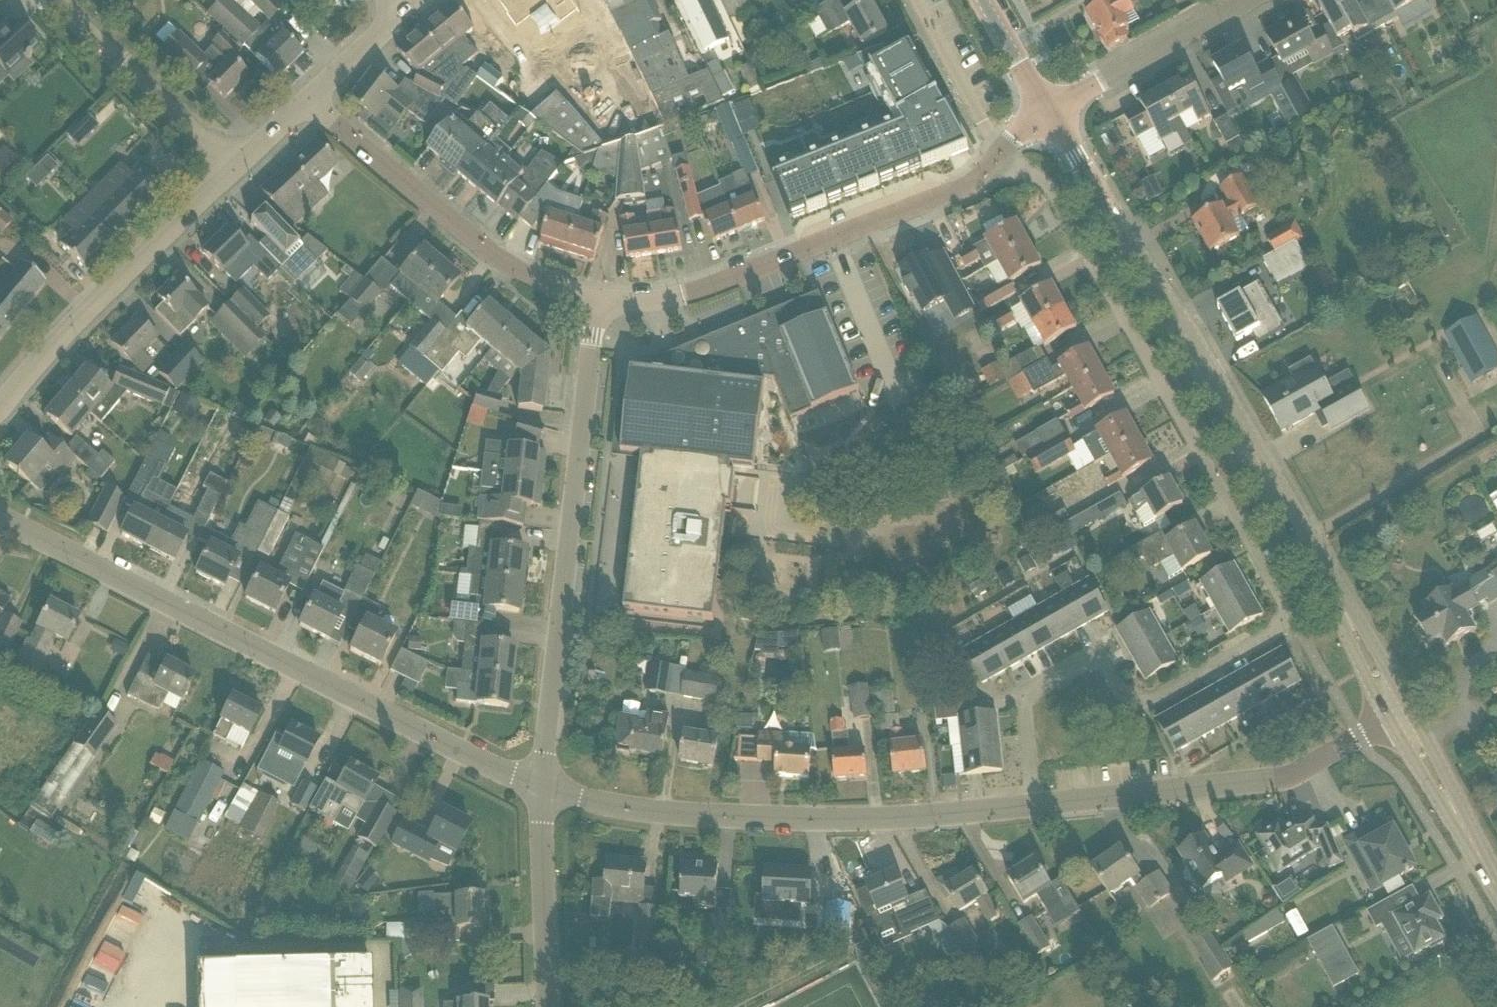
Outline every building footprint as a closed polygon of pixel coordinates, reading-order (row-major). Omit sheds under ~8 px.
[(208,15),(243,47),(244,46),(263,66),(277,80),(303,55),(297,49),(303,44),(281,24),(280,25),(283,28),(280,32),(279,31),(276,35),(265,24),(260,30),(254,24),(242,13),(228,0),(222,0),(208,15)] [(249,3),(250,5),(262,16),(269,22),(282,8),(273,0),(245,0),(249,3)] [(521,26),(549,5),(561,23),(580,9),(573,0),(502,0),(521,26)] [(609,10),(630,0),(604,0),(609,10)] [(662,127),(664,126),(724,103),(722,98),(713,80),(709,73),(706,74),(684,29),(664,38),(657,23),(662,21),(652,0),(630,0),(609,10),(662,127)] [(714,11),(709,0),(689,0),(682,4),(691,22),(697,37),(699,36),(706,51),(729,40),(714,11)] [(743,44),(750,40),(740,17),(745,14),(754,10),(749,0),(722,0),(743,44)] [(815,10),(830,36),(849,25),(861,47),(887,32),(871,2),(847,15),(839,0),(834,0),(815,10)] [(1088,12),(1090,15),(1087,17),(1093,27),(1096,25),(1109,49),(1127,38),(1123,30),(1139,21),(1127,0),(1116,0),(1114,1),(1113,0),(1108,0),(1088,12)] [(1384,25),(1372,3),(1359,10),(1354,0),(1329,0),(1319,6),(1339,42),(1353,34),(1357,40),(1384,25)] [(1372,3),(1384,25),(1398,18),(1398,16),(1426,1),(1425,0),(1376,0),(1372,3)] [(449,51),(464,69),(480,56),(465,38),(475,30),(454,4),(423,30),(443,55),(449,51)] [(489,17),(477,26),(501,56),(513,47),(489,17)] [(1298,17),(1266,34),(1276,52),(1279,58),(1269,64),(1273,71),(1281,86),(1287,83),(1296,78),(1287,63),(1308,51),(1315,64),(1332,55),(1328,46),(1318,29),(1307,35),(1298,17)] [(13,82),(30,67),(27,64),(31,61),(28,58),(39,48),(35,43),(37,41),(26,29),(24,31),(19,26),(15,30),(8,22),(6,24),(0,29),(0,67),(13,82)] [(449,86),(456,79),(457,80),(466,72),(464,69),(449,51),(443,55),(423,30),(397,51),(419,78),(416,85),(441,98),(449,86)] [(560,79),(579,63),(551,30),(532,46),(560,79)] [(246,76),(230,61),(239,51),(222,34),(213,44),(214,45),(205,54),(210,58),(207,61),(178,33),(160,52),(189,80),(197,71),(207,81),(206,82),(224,99),(246,76)] [(779,178),(774,180),(790,219),(790,220),(808,213),(808,214),(827,206),(860,193),(860,194),(879,186),(879,185),(922,168),(923,169),(935,164),(968,151),(947,112),(938,96),(937,94),(935,95),(908,45),(888,57),(883,47),(867,53),(867,54),(857,57),(864,70),(870,67),(873,71),(904,128),(779,178)] [(1281,86),(1273,71),(1268,63),(1254,71),(1241,48),(1213,64),(1222,79),(1212,85),(1220,99),(1246,84),(1255,100),(1281,86)] [(807,54),(802,56),(810,76),(825,71),(820,60),(812,65),(807,54)] [(751,92),(761,87),(750,65),(740,70),(751,92)] [(478,79),(503,98),(512,86),(486,67),(478,79)] [(373,71),(351,99),(376,120),(383,111),(398,125),(409,114),(409,113),(426,126),(433,116),(445,101),(441,98),(416,85),(415,86),(411,83),(402,94),(373,71)] [(724,74),(713,80),(722,98),(734,93),(724,74)] [(1180,82),(1164,91),(1180,119),(1194,112),(1199,122),(1211,116),(1193,84),(1184,90),(1180,82)] [(1314,116),(1295,82),(1282,89),(1295,112),(1301,123),(1314,116)] [(1347,84),(1337,90),(1342,100),(1353,95),(1347,84)] [(555,90),(527,115),(538,123),(584,157),(599,152),(608,149),(555,90)] [(1124,116),(1137,140),(1154,130),(1161,143),(1186,129),(1180,119),(1164,91),(1149,100),(1150,101),(1124,116)] [(738,118),(752,113),(748,101),(734,107),(738,118)] [(757,173),(728,105),(716,111),(730,146),(733,145),(743,172),(746,178),(757,173)] [(529,133),(538,123),(527,115),(520,110),(513,119),(529,133)] [(714,131),(709,114),(696,118),(702,135),(714,131)] [(1227,145),(1241,138),(1228,115),(1215,123),(1227,145)] [(88,116),(74,129),(85,141),(99,127),(88,116)] [(478,117),(469,126),(457,116),(455,118),(447,128),(442,134),(429,150),(444,163),(442,166),(453,176),(456,173),(458,174),(472,158),(478,162),(498,138),(505,130),(478,117)] [(641,135),(644,171),(673,161),(663,130),(664,126),(662,127),(641,135)] [(1116,131),(1105,137),(1110,146),(1121,140),(1116,131)] [(641,135),(622,142),(617,202),(646,198),(641,135)] [(458,174),(479,192),(507,161),(491,148),(499,138),(498,138),(478,162),(472,158),(458,174)] [(260,192),(274,206),(291,225),(324,194),(316,185),(337,165),(315,142),(260,192)] [(599,152),(597,159),(618,166),(619,145),(608,149),(599,152)] [(16,160),(3,147),(0,149),(0,175),(16,160)] [(537,200),(544,193),(543,192),(564,165),(542,153),(524,175),(507,161),(479,192),(497,207),(498,205),(518,222),(520,219),(531,207),(537,200)] [(47,157),(33,171),(43,182),(58,168),(47,157)] [(139,166),(125,181),(101,205),(92,196),(81,207),(90,216),(60,246),(85,271),(165,192),(139,166)] [(1211,253),(1228,244),(1240,237),(1249,232),(1240,215),(1260,204),(1244,175),(1223,186),(1232,202),(1224,207),(1223,205),(1193,222),(1211,253)] [(1154,176),(1139,184),(1149,202),(1164,194),(1154,176)] [(729,207),(739,232),(765,221),(749,183),(737,189),(733,178),(721,184),(722,187),(725,194),(724,194),(729,207)] [(695,184),(680,187),(689,221),(703,217),(706,224),(714,243),(739,232),(729,207),(724,194),(725,194),(722,187),(698,197),(695,184)] [(540,244),(567,253),(577,222),(564,218),(569,204),(555,199),(540,244)] [(533,230),(546,209),(537,200),(531,207),(520,219),(533,230)] [(316,263),(278,224),(264,210),(250,224),(268,243),(261,250),(285,274),(291,281),(295,284),(316,263)] [(661,213),(648,214),(650,228),(654,255),(682,251),(676,210),(661,213)] [(0,234),(11,221),(0,211),(0,234)] [(577,222),(567,253),(593,261),(608,216),(594,212),(590,226),(577,222)] [(635,216),(620,219),(624,240),(627,260),(654,255),(650,228),(637,230),(635,216)] [(1297,240),(1299,244),(1306,241),(1295,222),(1267,237),(1275,252),(1296,240),(1297,240)] [(965,267),(980,259),(986,269),(997,263),(1029,245),(1017,223),(974,248),(959,256),(965,267)] [(228,229),(203,253),(221,273),(234,260),(245,271),(257,260),(228,229)] [(1275,252),(1264,258),(1278,286),(1311,269),(1296,240),(1275,252)] [(1029,245),(997,263),(1008,283),(1009,284),(1024,276),(1041,266),(1029,245)] [(422,249),(389,288),(408,303),(440,264),(422,249)] [(904,268),(900,270),(900,271),(906,281),(903,282),(909,295),(912,293),(922,313),(944,302),(954,321),(974,311),(952,267),(938,274),(929,255),(915,262),(914,259),(902,265),(904,268)] [(29,270),(16,260),(0,280),(0,338),(45,283),(29,270)] [(440,264),(408,303),(426,318),(458,279),(440,264)] [(1325,269),(1316,274),(1325,288),(1333,283),(1325,269)] [(340,293),(348,300),(363,281),(355,274),(340,293)] [(195,296),(191,292),(177,278),(157,298),(163,304),(154,312),(179,337),(208,309),(194,296),(195,296)] [(365,313),(380,295),(363,281),(348,300),(350,301),(363,312),(365,313)] [(1008,283),(975,302),(981,313),(1014,294),(1009,284),(1008,283)] [(1259,283),(1217,306),(1237,341),(1252,333),(1258,344),(1285,329),(1259,283)] [(1035,296),(1020,304),(1021,305),(1027,316),(1032,325),(1064,307),(1053,286),(1035,296)] [(232,303),(231,304),(244,318),(257,330),(269,319),(244,292),(232,303)] [(774,381),(790,420),(859,392),(819,294),(714,337),(709,380),(631,371),(629,386),(627,386),(624,409),(626,410),(621,455),(642,457),(624,612),(714,622),(727,509),(731,509),(735,476),(731,476),(732,468),(754,471),(765,380),(774,381)] [(350,301),(337,316),(351,327),(363,312),(350,301)] [(444,334),(423,359),(443,375),(459,355),(465,360),(480,342),(491,351),(513,325),(503,316),(502,312),(493,305),(489,305),(486,303),(465,329),(466,330),(460,337),(449,328),(444,334)] [(231,304),(216,318),(250,353),(265,339),(257,330),(244,318),(231,304)] [(1064,307),(1032,325),(1044,347),(1076,328),(1064,307)] [(1009,310),(994,318),(1001,331),(1016,323),(1015,322),(1009,312),(1009,310)] [(156,337),(151,332),(137,318),(112,343),(141,373),(151,363),(141,352),(156,337)] [(1496,371),(1496,356),(1476,318),(1449,333),(1476,382),(1496,371)] [(410,348),(423,359),(444,334),(431,322),(410,348)] [(537,348),(539,347),(538,346),(536,345),(537,345),(536,344),(536,340),(527,333),(523,334),(513,325),(491,351),(482,361),(489,366),(508,382),(509,382),(517,372),(537,348)] [(177,392),(202,365),(182,347),(158,374),(177,392)] [(1040,347),(1009,365),(1016,378),(1048,361),(1040,347)] [(443,375),(423,359),(410,348),(409,348),(410,349),(398,364),(433,395),(446,379),(442,375),(443,375)] [(545,354),(537,348),(517,372),(521,375),(517,409),(541,412),(548,355),(545,354)] [(1048,361),(1016,378),(1017,379),(1024,375),(1035,395),(1066,377),(1073,388),(1101,372),(1088,349),(1052,369),(1048,361)] [(1313,412),(1320,409),(1331,429),(1367,409),(1355,388),(1333,400),(1310,359),(1289,371),(1293,380),(1263,396),(1282,432),(1314,414),(1313,412)] [(358,363),(348,374),(361,385),(370,373),(358,363)] [(991,389),(1006,380),(996,365),(981,373),(991,389)] [(85,370),(66,393),(89,414),(101,423),(120,400),(109,390),(85,370)] [(120,371),(113,386),(126,393),(162,409),(163,407),(170,410),(176,394),(120,371)] [(1070,420),(1097,405),(1114,396),(1101,372),(1073,388),(1081,403),(1066,411),(1070,420)] [(501,400),(476,392),(472,406),(485,410),(497,413),(501,400)] [(70,437),(89,414),(66,393),(46,417),(70,437)] [(182,396),(174,412),(193,421),(201,405),(182,396)] [(472,406),(467,422),(481,426),(485,410),(472,406)] [(271,412),(265,419),(273,426),(279,419),(271,412)] [(1082,441),(1095,464),(1139,439),(1126,416),(1082,441)] [(504,475),(542,479),(545,452),(537,452),(537,450),(535,450),(536,443),(538,444),(543,428),(518,421),(514,437),(518,438),(515,448),(509,446),(509,445),(485,443),(482,472),(504,475)] [(1047,426),(1036,433),(1045,448),(1056,441),(1047,426)] [(275,434),(271,444),(287,451),(291,440),(275,434)] [(313,449),(318,441),(308,435),(303,443),(313,449)] [(27,439),(6,464),(31,486),(48,466),(57,474),(60,477),(75,459),(65,451),(49,437),(39,449),(27,439)] [(1027,459),(1036,474),(1075,452),(1067,437),(1027,459)] [(100,480),(110,469),(115,463),(102,452),(98,457),(76,438),(65,451),(75,459),(100,480)] [(1139,439),(1095,464),(1111,455),(1119,469),(1103,478),(1108,487),(1152,462),(1139,439)] [(152,448),(147,459),(146,458),(134,481),(145,487),(121,535),(147,549),(168,507),(176,491),(159,483),(166,468),(158,464),(163,453),(152,448)] [(337,462),(310,448),(304,460),(348,483),(353,473),(342,467),(343,466),(337,463),(337,462)] [(380,460),(376,469),(392,476),(396,468),(380,460)] [(208,492),(197,512),(198,513),(210,518),(221,496),(232,474),(220,468),(215,478),(209,475),(202,489),(208,492)] [(482,472),(477,522),(522,527),(522,526),(518,525),(520,505),(531,506),(531,505),(539,506),(542,479),(504,475),(482,472)] [(1169,481),(1129,503),(1135,514),(1146,508),(1154,522),(1161,534),(1162,533),(1162,532),(1178,524),(1171,512),(1183,505),(1169,481)] [(119,496),(119,495),(107,485),(87,524),(107,534),(124,501),(119,496)] [(412,506),(435,517),(443,502),(419,491),(412,506)] [(1066,525),(1073,536),(1127,505),(1120,494),(1066,525)] [(267,508),(275,512),(279,505),(271,501),(267,508)] [(1041,501),(1022,511),(1033,531),(1052,521),(1041,501)] [(454,519),(455,508),(441,506),(440,517),(454,519)] [(168,507),(147,549),(173,562),(194,521),(177,512),(168,507)] [(230,542),(204,529),(199,540),(210,546),(196,573),(223,587),(240,555),(253,562),(258,552),(274,519),(256,509),(246,529),(239,525),(230,542)] [(274,519),(258,552),(268,558),(288,519),(277,513),(274,519)] [(469,551),(466,576),(522,582),(525,551),(500,548),(502,532),(503,525),(479,522),(478,530),(475,552),(469,551)] [(1182,572),(1193,566),(1211,556),(1195,528),(1168,543),(1162,533),(1161,534),(1123,556),(1129,566),(1144,558),(1150,570),(1173,557),(1182,572)] [(1069,535),(1058,541),(1065,553),(1076,547),(1069,535)] [(305,587),(324,550),(295,536),(274,578),(259,570),(245,598),(274,613),(291,580),(305,587)] [(1025,574),(1037,568),(1030,554),(1018,560),(1025,574)] [(1232,566),(1214,577),(1201,585),(1216,610),(1247,590),(1232,566)] [(299,625),(328,640),(339,618),(350,624),(351,621),(351,622),(362,600),(363,600),(374,576),(357,567),(345,591),(344,590),(342,593),(321,583),(319,587),(313,600),(312,599),(299,625)] [(1016,581),(1009,569),(998,576),(1005,588),(1016,581)] [(467,625),(491,627),(493,610),(518,613),(522,582),(466,576),(466,577),(472,577),(467,624),(467,625)] [(1416,621),(1419,626),(1417,630),(1422,638),(1426,638),(1429,644),(1442,636),(1445,642),(1447,645),(1459,638),(1474,630),(1465,613),(1488,600),(1491,605),(1496,601),(1496,581),(1495,579),(1470,594),(1467,588),(1454,595),(1451,590),(1425,605),(1430,614),(1416,621)] [(981,580),(969,587),(974,597),(986,591),(981,580)] [(1089,581),(1064,595),(1082,627),(1107,612),(1089,581)] [(1231,634),(1247,625),(1262,615),(1247,590),(1216,610),(1231,634)] [(1082,627),(1064,595),(1039,610),(1057,641),(1082,627)] [(379,608),(363,600),(362,600),(351,622),(362,627),(350,651),(380,666),(395,635),(374,625),(379,608)] [(755,603),(743,601),(741,601),(739,619),(753,621),(754,610),(754,604),(755,603)] [(468,603),(454,602),(452,621),(466,622),(468,603)] [(66,642),(78,618),(49,603),(29,643),(27,641),(15,664),(37,676),(49,651),(46,650),(53,636),(66,642)] [(1194,606),(1184,612),(1190,623),(1201,617),(1194,606)] [(1039,610),(1014,624),(1032,655),(1057,641),(1039,610)] [(1149,612),(1135,620),(1117,630),(1132,656),(1164,637),(1149,612)] [(20,626),(4,617),(0,625),(0,664),(20,626)] [(1197,633),(1207,628),(1202,619),(1192,624),(1197,633)] [(1014,624),(989,638),(1007,669),(1032,655),(1014,624)] [(463,655),(461,672),(479,674),(511,678),(514,647),(489,644),(491,627),(467,625),(464,645),(463,655)] [(823,632),(825,652),(840,650),(838,630),(823,632)] [(778,650),(798,650),(798,635),(757,639),(754,654),(762,654),(762,658),(778,658),(778,650)] [(1178,663),(1164,637),(1132,656),(1146,681),(1178,663)] [(408,651),(421,652),(422,639),(409,638),(408,651)] [(989,638),(964,652),(982,684),(1007,669),(989,638)] [(118,641),(112,652),(123,658),(129,647),(118,641)] [(1282,650),(1256,665),(1274,697),(1300,682),(1282,650)] [(400,651),(399,653),(390,671),(418,685),(428,664),(400,651)] [(152,709),(160,693),(167,697),(180,703),(194,677),(166,663),(156,683),(139,674),(128,696),(152,709)] [(649,663),(645,692),(666,695),(670,666),(649,663)] [(1231,679),(1249,711),(1274,697),(1256,665),(1231,679)] [(507,708),(511,678),(479,674),(461,672),(461,673),(447,671),(446,684),(457,685),(455,702),(507,708)] [(686,671),(686,672),(683,689),(682,696),(716,701),(720,676),(686,671)] [(1224,725),(1249,711),(1231,679),(1206,693),(1224,725)] [(872,718),(868,686),(851,688),(855,720),(872,718)] [(871,694),(875,733),(890,732),(894,776),(926,772),(923,743),(905,745),(903,730),(900,730),(899,716),(895,716),(893,692),(871,694)] [(1182,707),(1200,739),(1224,725),(1206,693),(1182,707)] [(227,742),(236,725),(250,732),(261,711),(232,696),(212,737),(226,744),(227,742)] [(958,702),(935,704),(937,722),(960,720),(960,717),(958,702)] [(1182,707),(1157,721),(1175,753),(1200,739),(1182,707)] [(96,711),(28,805),(47,818),(66,790),(62,787),(86,754),(93,759),(117,726),(96,711)] [(960,720),(963,746),(999,742),(996,713),(960,717),(960,720)] [(625,719),(620,748),(631,750),(631,754),(663,759),(666,739),(669,717),(648,714),(645,728),(639,727),(639,722),(625,719)] [(741,715),(739,728),(753,729),(753,716),(741,715)] [(713,767),(716,747),(720,723),(707,721),(705,736),(685,733),(681,762),(713,767)] [(830,733),(833,733),(834,754),(833,754),(834,779),(867,777),(865,752),(850,753),(848,732),(845,732),(844,722),(830,723),(830,733)] [(291,726),(263,781),(276,788),(283,773),(298,781),(319,740),(291,726)] [(761,735),(759,761),(777,763),(776,776),(808,778),(809,758),(810,750),(816,751),(814,734),(791,733),(786,733),(786,736),(761,735)] [(963,746),(964,755),(966,775),(1002,771),(999,742),(963,746)] [(156,755),(152,766),(171,773),(175,762),(156,755)] [(225,774),(199,762),(173,812),(198,826),(225,774)] [(350,763),(336,787),(326,781),(309,810),(334,824),(343,807),(357,815),(377,779),(350,763)] [(956,775),(943,776),(944,789),(957,788),(956,775)] [(304,813),(313,797),(316,791),(302,783),(290,805),(304,813)] [(243,785),(226,817),(241,825),(240,828),(260,840),(279,804),(243,785)] [(378,803),(358,839),(376,850),(397,814),(378,803)] [(154,809),(149,820),(159,826),(165,814),(154,809)] [(391,844),(402,849),(427,862),(437,844),(455,853),(470,825),(441,810),(427,837),(402,824),(391,844)] [(1328,826),(1314,827),(1313,820),(1293,822),(1293,824),(1283,830),(1279,823),(1257,837),(1267,853),(1266,854),(1278,874),(1316,850),(1316,842),(1319,842),(1330,870),(1344,864),(1328,826)] [(1375,872),(1383,886),(1405,874),(1406,876),(1409,874),(1408,872),(1414,868),(1393,830),(1382,836),(1377,826),(1352,840),(1362,858),(1357,861),(1366,877),(1375,872)] [(308,832),(299,847),(313,855),(321,840),(308,832)] [(1188,864),(1186,866),(1195,880),(1197,879),(1203,889),(1233,870),(1236,876),(1252,867),(1238,844),(1217,857),(1204,836),(1179,851),(1188,864)] [(353,846),(334,883),(350,891),(369,854),(353,846)] [(1092,869),(1104,886),(1110,895),(1130,881),(1149,908),(1171,893),(1158,873),(1142,884),(1137,876),(1138,874),(1121,849),(1092,869)] [(130,850),(125,859),(134,863),(138,855),(130,850)] [(592,899),(591,918),(610,920),(612,901),(613,891),(626,893),(625,902),(641,904),(646,862),(620,860),(619,865),(608,864),(606,883),(594,882),(592,899)] [(1024,904),(1037,896),(1046,911),(1033,920),(1043,935),(1056,927),(1078,914),(1066,895),(1058,900),(1050,887),(1051,887),(1035,862),(1009,879),(1024,904)] [(716,910),(717,893),(718,873),(705,872),(705,865),(682,864),(680,898),(696,899),(695,908),(716,910)] [(810,905),(810,897),(812,877),(785,875),(785,870),(766,869),(765,889),(764,902),(810,905)] [(987,896),(984,890),(973,873),(961,881),(956,872),(937,884),(947,899),(950,897),(960,913),(976,902),(989,924),(1000,917),(987,896)] [(368,873),(357,885),(367,894),(378,881),(368,873)] [(868,889),(857,894),(868,920),(872,918),(879,935),(900,926),(905,936),(939,922),(930,901),(911,909),(896,873),(866,886),(868,889)] [(153,908),(161,884),(135,875),(127,899),(153,908)] [(1283,903),(1298,893),(1290,880),(1275,889),(1283,903)] [(482,896),(462,897),(455,897),(455,896),(434,896),(434,909),(444,909),(445,929),(456,929),(483,928),(482,896)] [(1405,951),(1411,947),(1415,955),(1429,947),(1431,950),(1443,943),(1442,940),(1445,938),(1432,915),(1438,912),(1430,896),(1398,914),(1391,901),(1369,913),(1377,927),(1382,924),(1396,949),(1398,951),(1401,952),(1403,952),(1405,951)] [(827,940),(848,942),(850,907),(829,906),(827,940)] [(1116,906),(1108,911),(1114,919),(1122,914),(1116,906)] [(653,966),(659,909),(640,907),(635,948),(641,949),(639,964),(653,966)] [(1276,911),(1243,934),(1248,942),(1283,921),(1276,911)] [(727,918),(710,917),(706,952),(699,951),(697,965),(722,967),(723,956),(727,918)] [(1019,925),(1038,956),(1051,949),(1043,935),(1033,920),(1032,917),(1019,925)] [(950,929),(963,952),(964,951),(966,955),(982,950),(964,921),(950,929)] [(433,925),(406,925),(406,941),(433,942),(433,925)] [(388,926),(388,941),(404,941),(404,926),(388,926)] [(992,929),(979,938),(990,955),(1003,946),(992,929)] [(1334,989),(1358,976),(1332,929),(1309,942),(1334,989)] [(1212,983),(1232,970),(1205,930),(1191,940),(1207,965),(1202,968),(1212,983)] [(403,942),(403,962),(405,962),(423,947),(423,942),(403,942)] [(195,966),(196,1006),(371,1006),(370,962),(195,966)]
